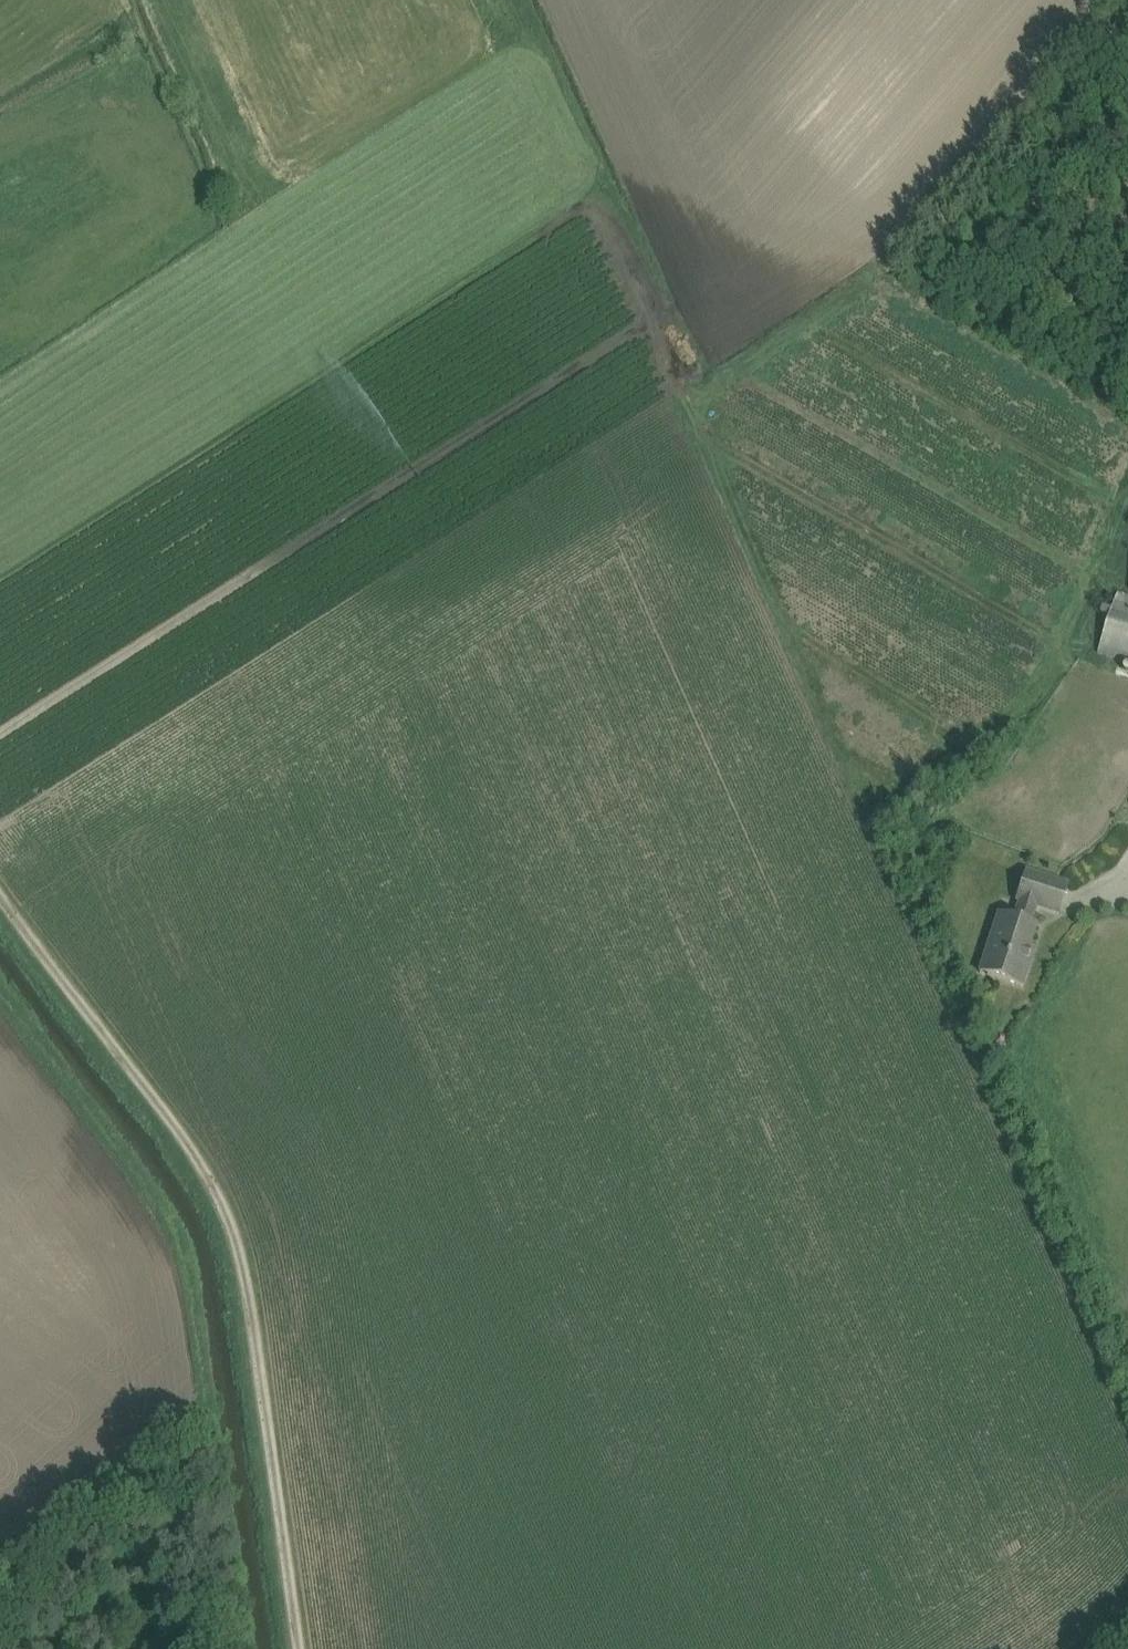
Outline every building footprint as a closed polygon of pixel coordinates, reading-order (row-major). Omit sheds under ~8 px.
[(1119,593),(1099,655),(1127,664),(1127,596),(1119,593)] [(980,972),(1022,986),(1029,963),(1024,962),(1036,926),(1030,924),(1036,906),(1058,914),(1068,885),(1026,871),(1016,900),(1020,901),(1014,919),(999,914),(980,972)]
